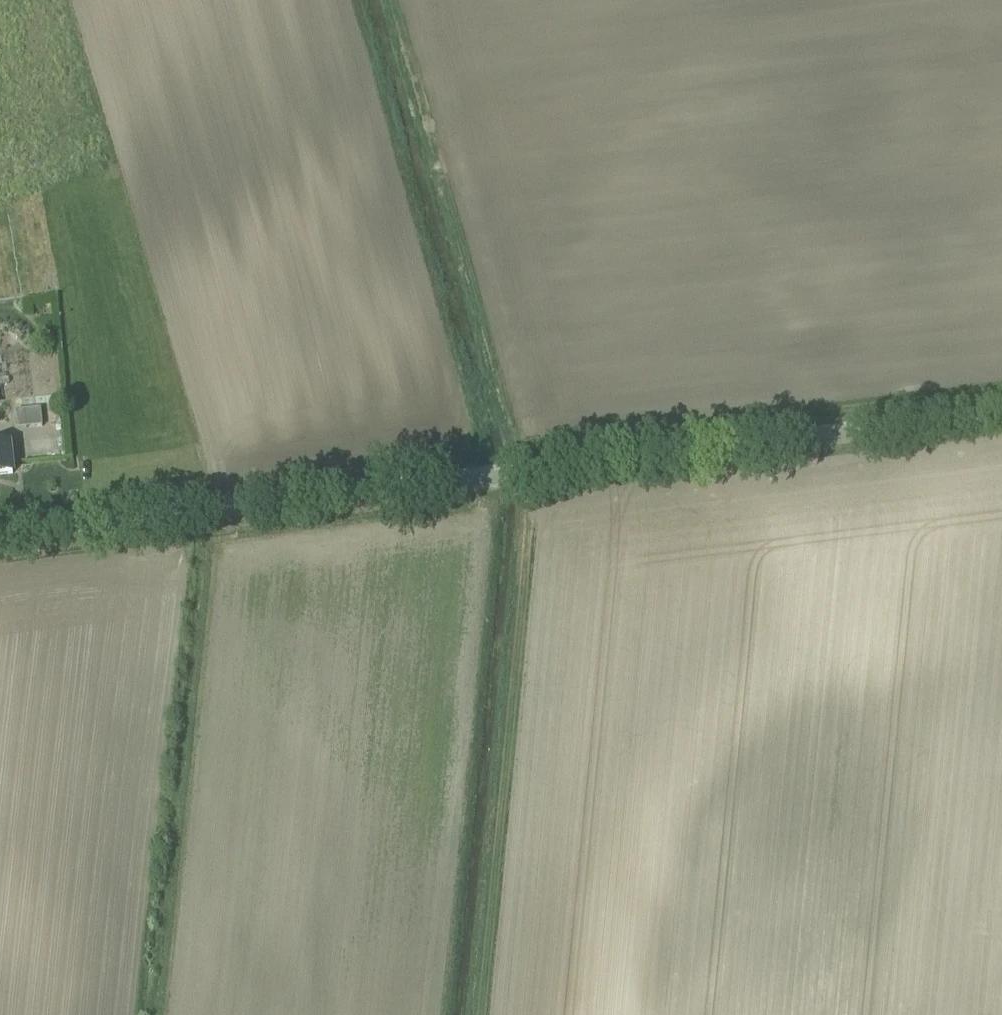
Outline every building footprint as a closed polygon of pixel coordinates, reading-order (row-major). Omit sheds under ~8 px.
[(37,409),(12,410),(13,427),(38,426),(37,409)] [(13,474),(10,444),(0,445),(0,476),(13,474)]
